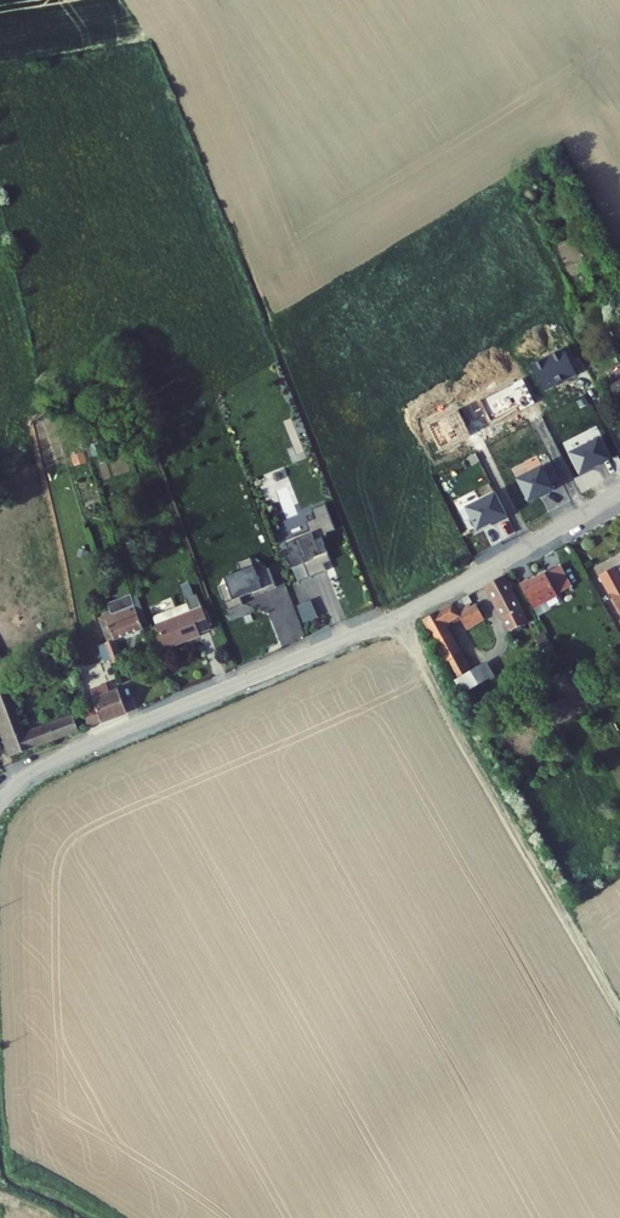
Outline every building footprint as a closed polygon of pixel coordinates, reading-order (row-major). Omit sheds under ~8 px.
[(610,458),(600,438),(571,452),(582,472),(610,458)] [(543,466),(518,478),(531,502),(543,496),(542,495),(555,488),(552,483),(561,479),(554,464),(545,468),(543,466)] [(497,492),(467,507),(478,529),(492,522),(499,519),(500,522),(510,517),(497,492)] [(333,522),(324,500),(310,505),(314,514),(305,518),(308,526),(309,529),(284,539),(293,560),(302,557),(307,570),(324,563),(320,554),(318,547),(325,545),(320,531),(325,529),(324,526),(333,522)] [(283,536),(284,539),(309,529),(308,526),(283,536)] [(327,551),(325,545),(318,547),(320,554),(327,551)] [(294,575),(307,570),(302,557),(293,560),(289,550),(285,552),(294,575)] [(274,585),(267,566),(254,570),(248,555),(235,560),(238,568),(222,574),(224,581),(216,584),(225,608),(241,603),(238,595),(248,591),(249,594),(274,585)] [(616,612),(619,610),(619,580),(608,563),(592,573),(616,612)] [(554,594),(567,587),(555,566),(542,573),(553,593),(554,594)] [(525,578),(516,583),(529,607),(553,593),(541,570),(525,579),(525,578)] [(481,584),(506,629),(526,618),(503,573),(481,584)] [(148,613),(161,646),(193,632),(191,624),(201,619),(188,590),(179,594),(182,599),(185,607),(170,614),(167,605),(148,613)] [(101,643),(110,664),(121,659),(115,636),(140,626),(128,596),(105,605),(110,616),(99,620),(107,640),(101,643)] [(182,599),(167,605),(170,614),(185,607),(182,599)] [(438,608),(446,623),(459,616),(454,605),(451,600),(438,608)] [(459,616),(463,624),(481,615),(473,601),(465,606),(461,602),(454,605),(459,616)] [(304,624),(318,618),(311,602),(297,607),(304,624)] [(422,617),(444,658),(461,649),(446,623),(438,608),(422,617)] [(461,649),(444,658),(454,675),(463,690),(494,673),(485,657),(469,666),(461,649)] [(4,752),(69,726),(64,711),(60,713),(58,708),(50,711),(52,716),(19,728),(1,678),(6,676),(0,661),(0,741),(4,752)] [(82,701),(82,720),(120,705),(115,687),(106,690),(103,682),(87,689),(91,697),(82,701)]
